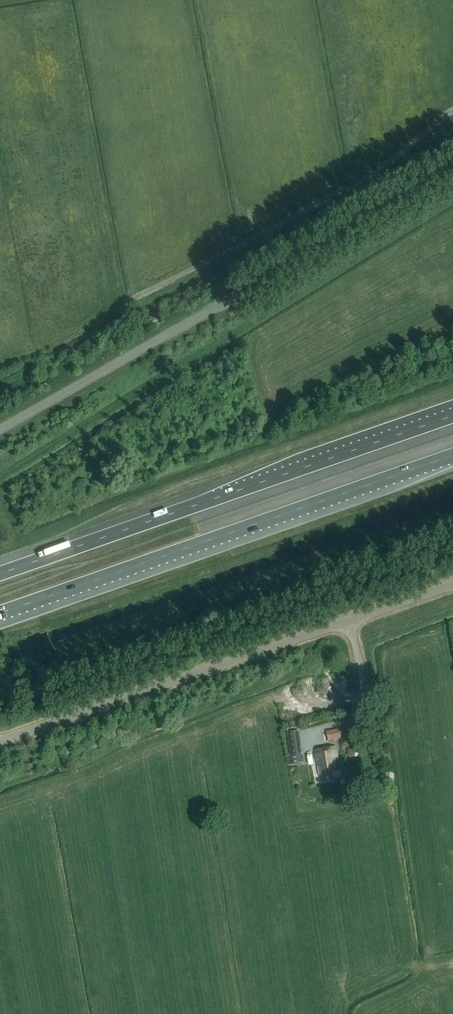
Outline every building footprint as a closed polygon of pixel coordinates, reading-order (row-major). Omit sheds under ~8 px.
[(329,741),(341,738),(339,728),(327,731),(329,741)] [(300,732),(287,733),(290,756),(289,756),(290,765),(304,763),(300,732)] [(332,772),(340,770),(339,763),(336,746),(315,750),(319,775),(323,775),(324,780),(334,778),(332,772)]
